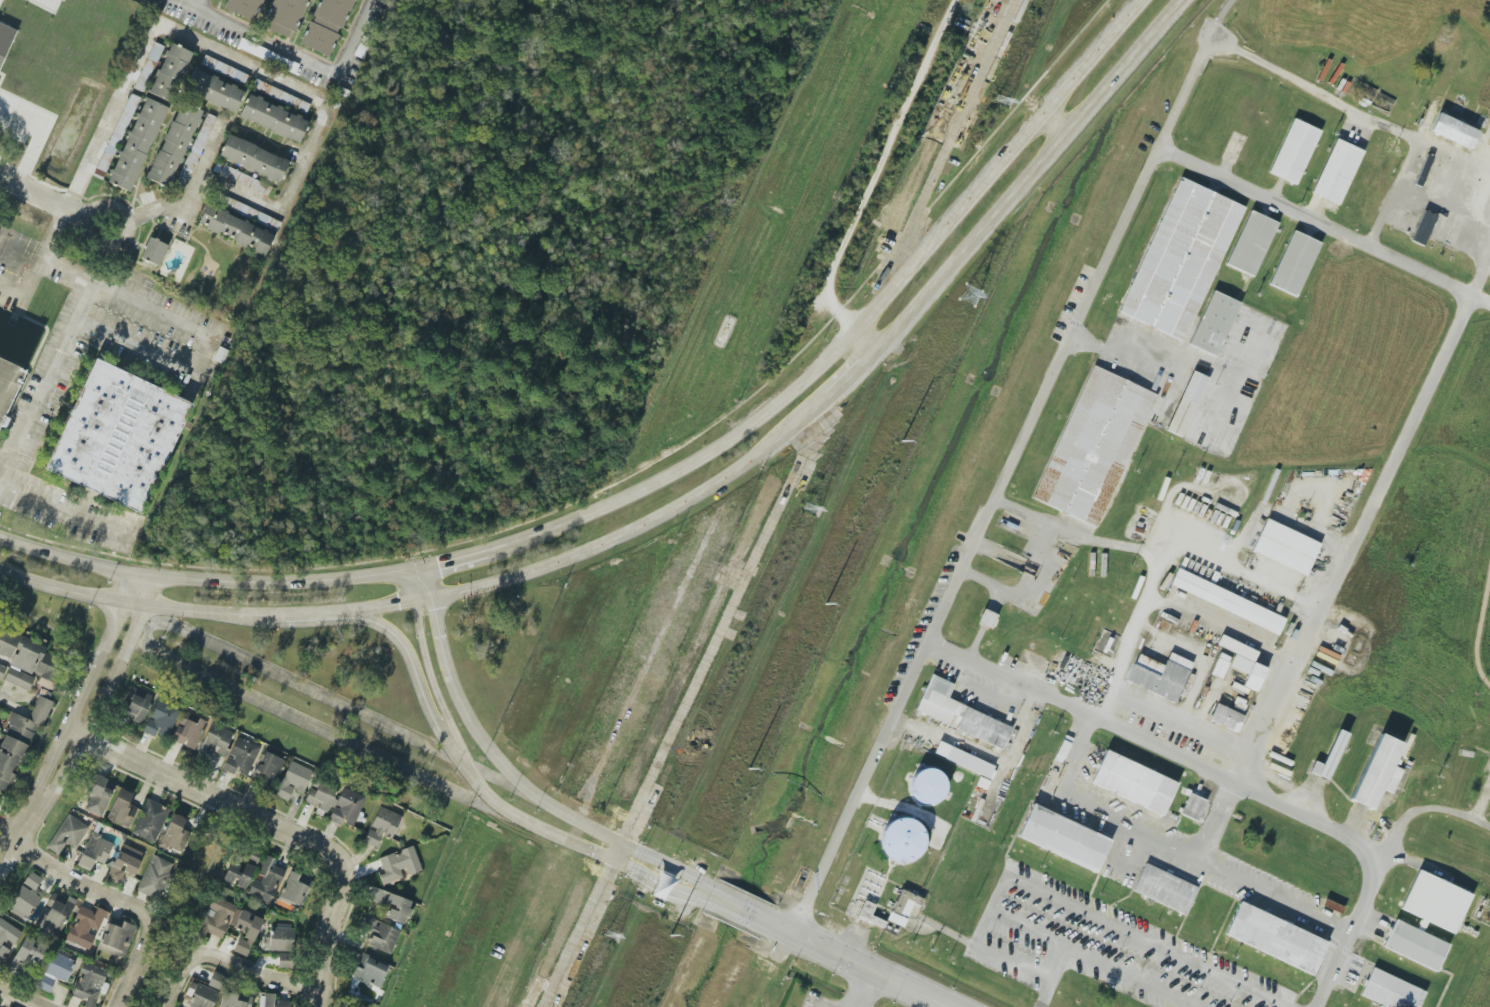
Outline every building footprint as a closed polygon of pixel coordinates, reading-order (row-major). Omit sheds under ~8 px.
[(222,8),(226,0),(262,0),(251,22),(222,8)] [(264,19),(273,0),(309,0),(294,32),(291,31),(288,38),(264,27),(267,20),(264,19)] [(312,14),(318,0),(354,0),(340,28),(338,27),(336,32),(338,34),(327,57),(298,43),(309,21),(312,22),(315,15),(312,14)] [(15,30),(0,23),(0,68),(15,30)] [(236,49),(287,69),(291,60),(240,40),(236,49)] [(159,57),(161,57),(165,48),(155,42),(147,58),(156,63),(159,57)] [(172,103),(191,52),(169,43),(149,94),(172,103)] [(245,84),(249,75),(204,56),(200,64),(245,84)] [(233,112),(243,90),(194,69),(184,91),(233,112)] [(251,89),(306,112),(310,103),(254,80),(251,89)] [(238,118),(300,142),(309,119),(247,95),(238,118)] [(164,106),(141,97),(109,184),(132,192),(164,106)] [(148,180),(171,189),(200,110),(177,101),(148,180)] [(217,120),(207,115),(173,184),(182,189),(217,120)] [(1430,134),(1472,147),(1478,128),(1436,115),(1430,134)] [(1294,116),(1320,127),(1294,182),(1268,170),(1294,116)] [(288,160),(228,135),(218,157),(279,183),(288,160)] [(1335,136),(1360,148),(1335,203),(1309,191),(1335,136)] [(271,187),(218,163),(214,172),(267,196),(271,187)] [(1177,171),(1242,202),(1181,336),(1115,306),(1177,171)] [(265,254),(275,229),(269,227),(273,218),(232,201),(232,200),(222,195),(217,207),(207,203),(197,226),(265,254)] [(1251,207),(1277,218),(1251,274),(1226,261),(1251,207)] [(1410,240),(1423,246),(1437,216),(1424,210),(1410,240)] [(1292,228),(1318,239),(1292,294),(1266,282),(1292,228)] [(140,260),(160,266),(167,244),(148,237),(140,260)] [(1189,345),(1217,357),(1240,302),(1212,291),(1189,345)] [(88,357),(187,403),(135,515),(36,469),(88,357)] [(16,365),(0,399),(0,358),(16,365)] [(1089,359),(1154,391),(1092,525),(1025,494),(1089,359)] [(1166,431),(1183,438),(1208,378),(1191,371),(1166,431)] [(1263,518),(1319,545),(1305,574),(1250,547),(1263,518)] [(1172,565),(1284,619),(1277,635),(1165,583),(1172,565)] [(992,629),(997,615),(983,610),(977,624),(992,629)] [(4,681),(28,690),(34,675),(51,681),(60,658),(44,652),(47,645),(0,627),(0,655),(12,659),(4,681)] [(1258,652),(1221,635),(1217,645),(1235,653),(1229,667),(1247,674),(1242,686),(1256,692),(1266,668),(1253,662),(1258,652)] [(1126,682),(1175,703),(1192,663),(1169,653),(1164,665),(1138,654),(1126,682)] [(927,671),(951,682),(945,695),(1013,727),(1002,750),(912,707),(927,671)] [(143,726),(152,695),(129,688),(120,718),(143,726)] [(0,746),(0,792),(7,794),(15,774),(16,774),(35,724),(43,727),(52,701),(37,696),(29,719),(13,713),(0,746)] [(142,732),(154,737),(156,734),(166,738),(179,710),(157,700),(142,732)] [(1209,721),(1237,732),(1244,715),(1216,704),(1209,721)] [(194,750),(207,722),(198,718),(196,723),(182,716),(171,739),(194,750)] [(233,733),(211,723),(195,758),(208,764),(213,752),(226,757),(229,749),(226,748),(233,733)] [(1377,729),(1402,741),(1371,810),(1346,797),(1377,729)] [(1322,764),(1314,760),(1309,772),(1327,780),(1348,734),(1338,730),(1322,764)] [(223,770),(235,775),(236,773),(248,777),(259,746),(235,737),(223,770)] [(933,755),(991,779),(996,766),(938,742),(933,755)] [(1102,745),(1175,780),(1159,812),(1088,777),(1102,745)] [(253,777),(275,785),(284,760),(262,751),(253,777)] [(274,796),(287,802),(293,790),(302,794),(313,771),(291,761),(274,796)] [(915,768),(910,802),(940,806),(946,773),(915,768)] [(107,779),(95,773),(87,789),(92,791),(84,809),(101,817),(113,792),(103,787),(107,779)] [(365,797),(340,786),(338,790),(313,780),(303,804),(328,814),(325,819),(340,825),(342,822),(353,827),(365,797)] [(106,819),(129,829),(138,808),(128,804),(132,793),(120,788),(106,819)] [(1206,801),(1189,793),(1180,814),(1197,822),(1206,801)] [(155,844),(170,809),(147,799),(131,833),(155,844)] [(1030,801),(1108,837),(1093,869),(1016,834),(1030,801)] [(376,848),(382,833),(392,837),(401,816),(379,806),(370,828),(369,828),(363,842),(376,848)] [(182,830),(185,818),(170,813),(161,846),(184,852),(189,832),(182,830)] [(89,828),(68,814),(46,847),(58,855),(66,842),(75,848),(89,828)] [(925,857),(918,817),(880,823),(887,863),(925,857)] [(76,866),(89,871),(94,860),(104,864),(113,842),(91,833),(76,866)] [(143,853),(121,843),(106,880),(117,884),(122,872),(133,876),(143,853)] [(378,858),(384,874),(379,875),(382,885),(405,877),(405,876),(421,871),(413,846),(378,858)] [(233,885),(246,890),(259,851),(248,847),(241,867),(228,863),(223,880),(234,884),(233,885)] [(136,891),(160,901),(176,865),(152,855),(136,891)] [(271,904),(284,869),(271,865),(274,858),(264,855),(256,877),(254,876),(247,895),(271,904)] [(1186,914),(1198,886),(1144,864),(1132,892),(1186,914)] [(1418,866),(1472,893),(1452,934),(1399,907),(1418,866)] [(39,897),(34,895),(42,878),(27,871),(7,911),(27,921),(39,897)] [(300,911),(312,880),(289,871),(277,902),(300,911)] [(385,918),(405,925),(413,901),(373,888),(369,901),(389,907),(385,918)] [(904,927),(912,904),(920,906),(923,897),(898,889),(888,922),(904,927)] [(75,899),(68,896),(66,900),(53,894),(44,913),(41,912),(35,926),(57,937),(75,899)] [(222,939),(227,923),(234,926),(240,907),(209,896),(195,934),(204,937),(206,933),(222,939)] [(1235,898),(1323,938),(1307,972),(1220,932),(1235,898)] [(857,918),(883,928),(885,922),(871,916),(875,905),(864,901),(857,918)] [(89,950),(96,933),(97,934),(106,911),(96,907),(94,912),(79,906),(65,940),(89,950)] [(262,918),(240,910),(234,928),(245,932),(242,939),(238,937),(233,952),(247,957),(262,918)] [(135,925),(108,917),(98,951),(125,959),(135,925)] [(391,954),(400,929),(364,917),(361,928),(372,931),(367,945),(391,954)] [(0,919),(0,966),(12,947),(21,932),(0,919)] [(1392,919),(1446,944),(1434,971),(1381,944),(1392,919)] [(293,951),(294,928),(271,928),(271,937),(264,937),(264,951),(293,951)] [(21,977),(28,960),(39,965),(47,946),(23,936),(8,972),(21,977)] [(37,987),(49,993),(56,978),(65,982),(75,961),(53,951),(37,987)] [(277,967),(291,968),(292,954),(278,953),(277,967)] [(352,979),(380,986),(387,963),(359,955),(352,979)] [(85,1000),(83,1006),(85,1006),(94,1006),(107,970),(83,961),(71,996),(85,1000)] [(1425,990),(1417,1006),(1390,1006),(1357,990),(1370,962),(1425,990)] [(227,978),(213,972),(207,985),(221,991),(227,978)] [(193,980),(183,1002),(193,1006),(212,1006),(219,992),(193,980)] [(222,993),(220,1006),(250,1006),(251,997),(222,993)] [(288,1001),(274,1000),(275,994),(260,994),(260,1006),(288,1006),(288,1001)]
